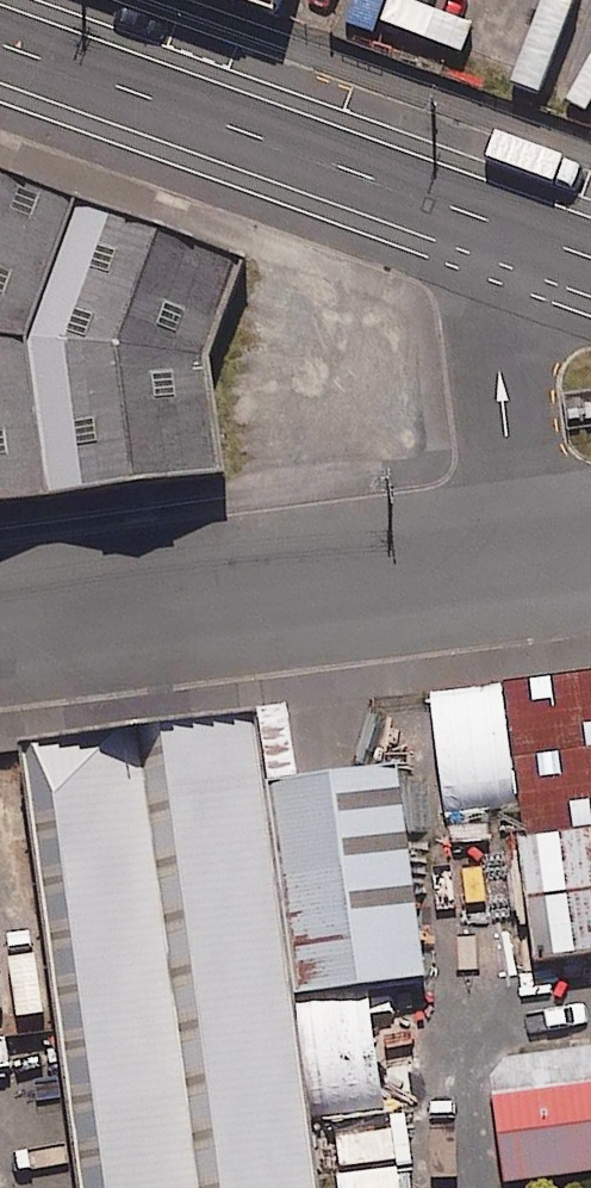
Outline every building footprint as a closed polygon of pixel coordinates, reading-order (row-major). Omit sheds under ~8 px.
[(222,476),(207,359),(245,259),(0,171),(0,505),(222,476)] [(500,682),(520,836),(590,826),(590,670),(500,682)] [(12,746),(71,1187),(313,1187),(288,998),(260,784),(253,715),(12,746)] [(395,766),(260,784),(288,998),(425,978),(395,766)] [(515,836),(531,963),(590,955),(590,826),(520,836),(515,836)] [(488,1078),(502,1184),(590,1172),(590,1047),(502,1060),(488,1078)] [(446,1073),(408,1076),(415,1149),(453,1145),(446,1073)]
